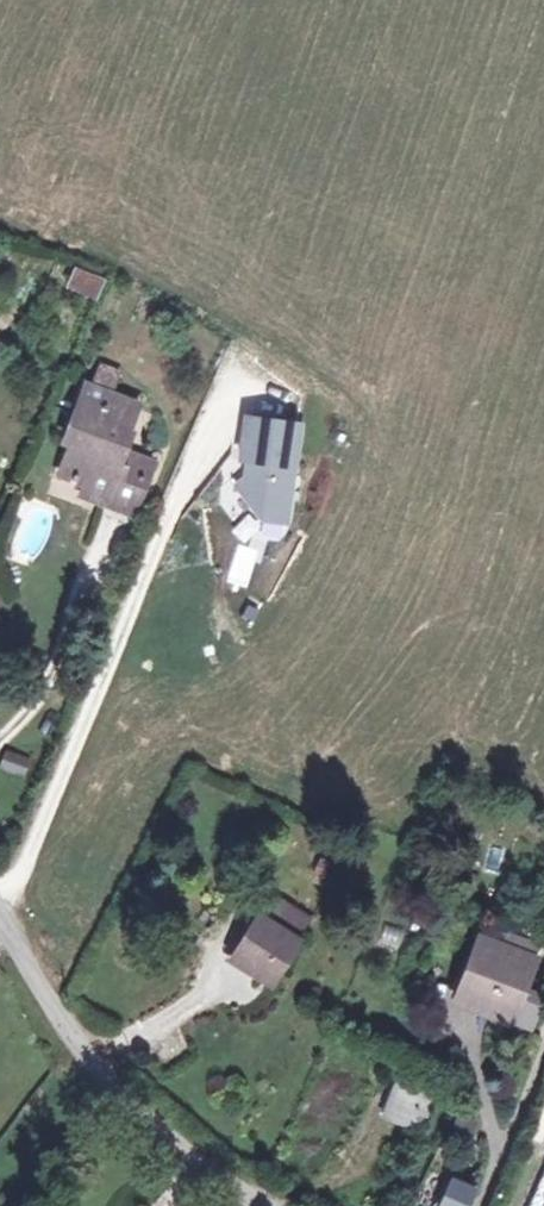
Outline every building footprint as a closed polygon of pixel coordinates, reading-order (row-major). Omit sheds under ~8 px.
[(78,283),(104,295),(110,281),(84,270),(78,283)] [(109,365),(101,387),(119,394),(127,373),(109,365)] [(113,503),(138,514),(159,466),(126,451),(145,406),(119,394),(101,387),(92,383),(78,413),(91,419),(69,474),(97,486),(117,494),(113,503)] [(304,428),(251,420),(244,462),(255,464),(253,479),(240,489),(265,523),(281,510),(292,512),(304,428)] [(93,495),(113,503),(117,494),(97,486),(93,495)] [(281,510),(265,523),(290,525),(292,512),(281,510)] [(6,773),(31,780),(35,764),(9,757),(6,773)] [(502,873),(505,849),(484,847),(481,871),(502,873)] [(278,988),(304,944),(265,919),(239,963),(278,988)] [(540,965),(542,960),(521,953),(490,940),(469,1000),(520,1020),(540,965)] [(428,1129),(441,1095),(408,1083),(395,1118),(428,1129)] [(461,1181),(450,1205),(477,1205),(483,1191),(461,1181)]
